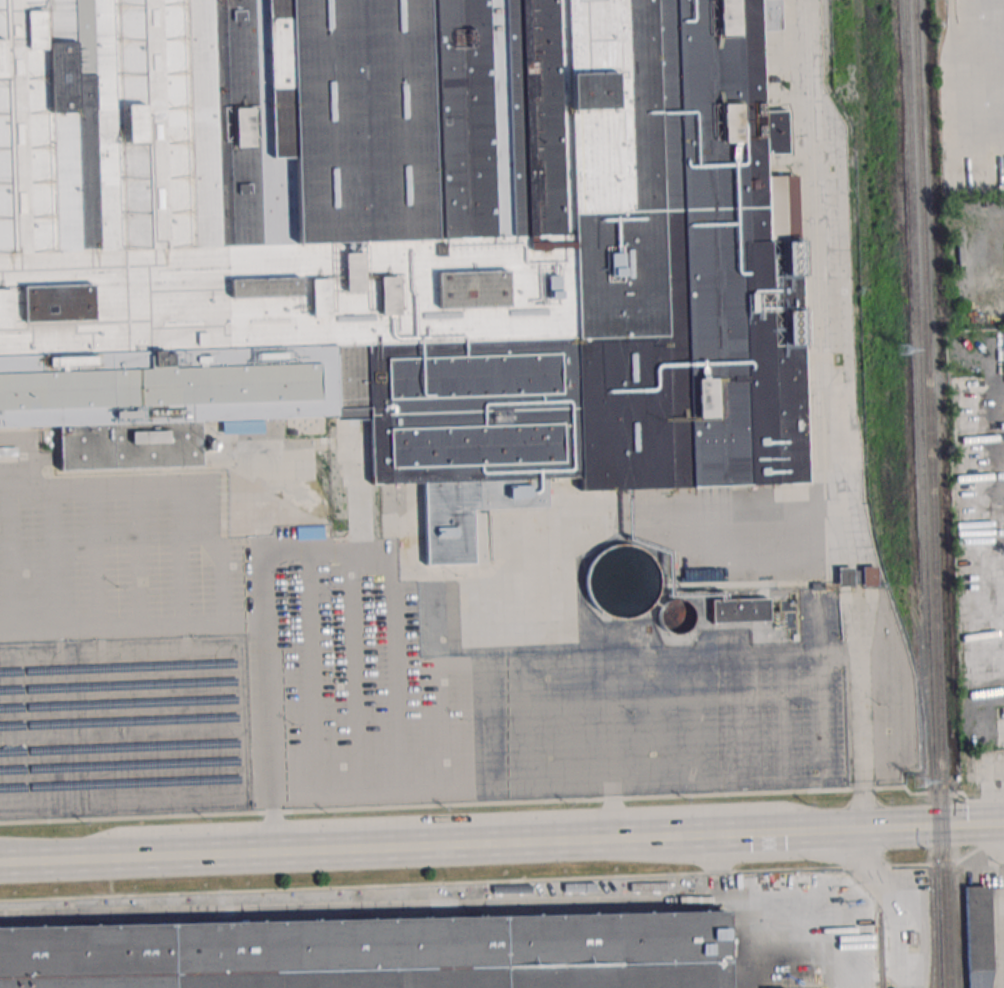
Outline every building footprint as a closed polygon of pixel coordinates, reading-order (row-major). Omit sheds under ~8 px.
[(57,424),(0,426),(0,0),(778,0),(779,29),(759,30),(762,111),(785,111),(787,153),(764,154),(764,176),(795,176),(806,482),(579,490),(579,476),(544,478),(545,507),(470,508),(472,563),(425,564),(422,482),(370,483),(368,418),(335,419),(335,415),(199,420),(201,465),(59,470),(57,424)] [(877,585),(874,566),(860,568),(863,587),(877,585)] [(769,622),(769,599),(711,599),(711,622),(769,622)] [(967,987),(989,987),(987,886),(965,887),(967,987)] [(724,911),(0,928),(0,987),(726,987),(724,911)]
